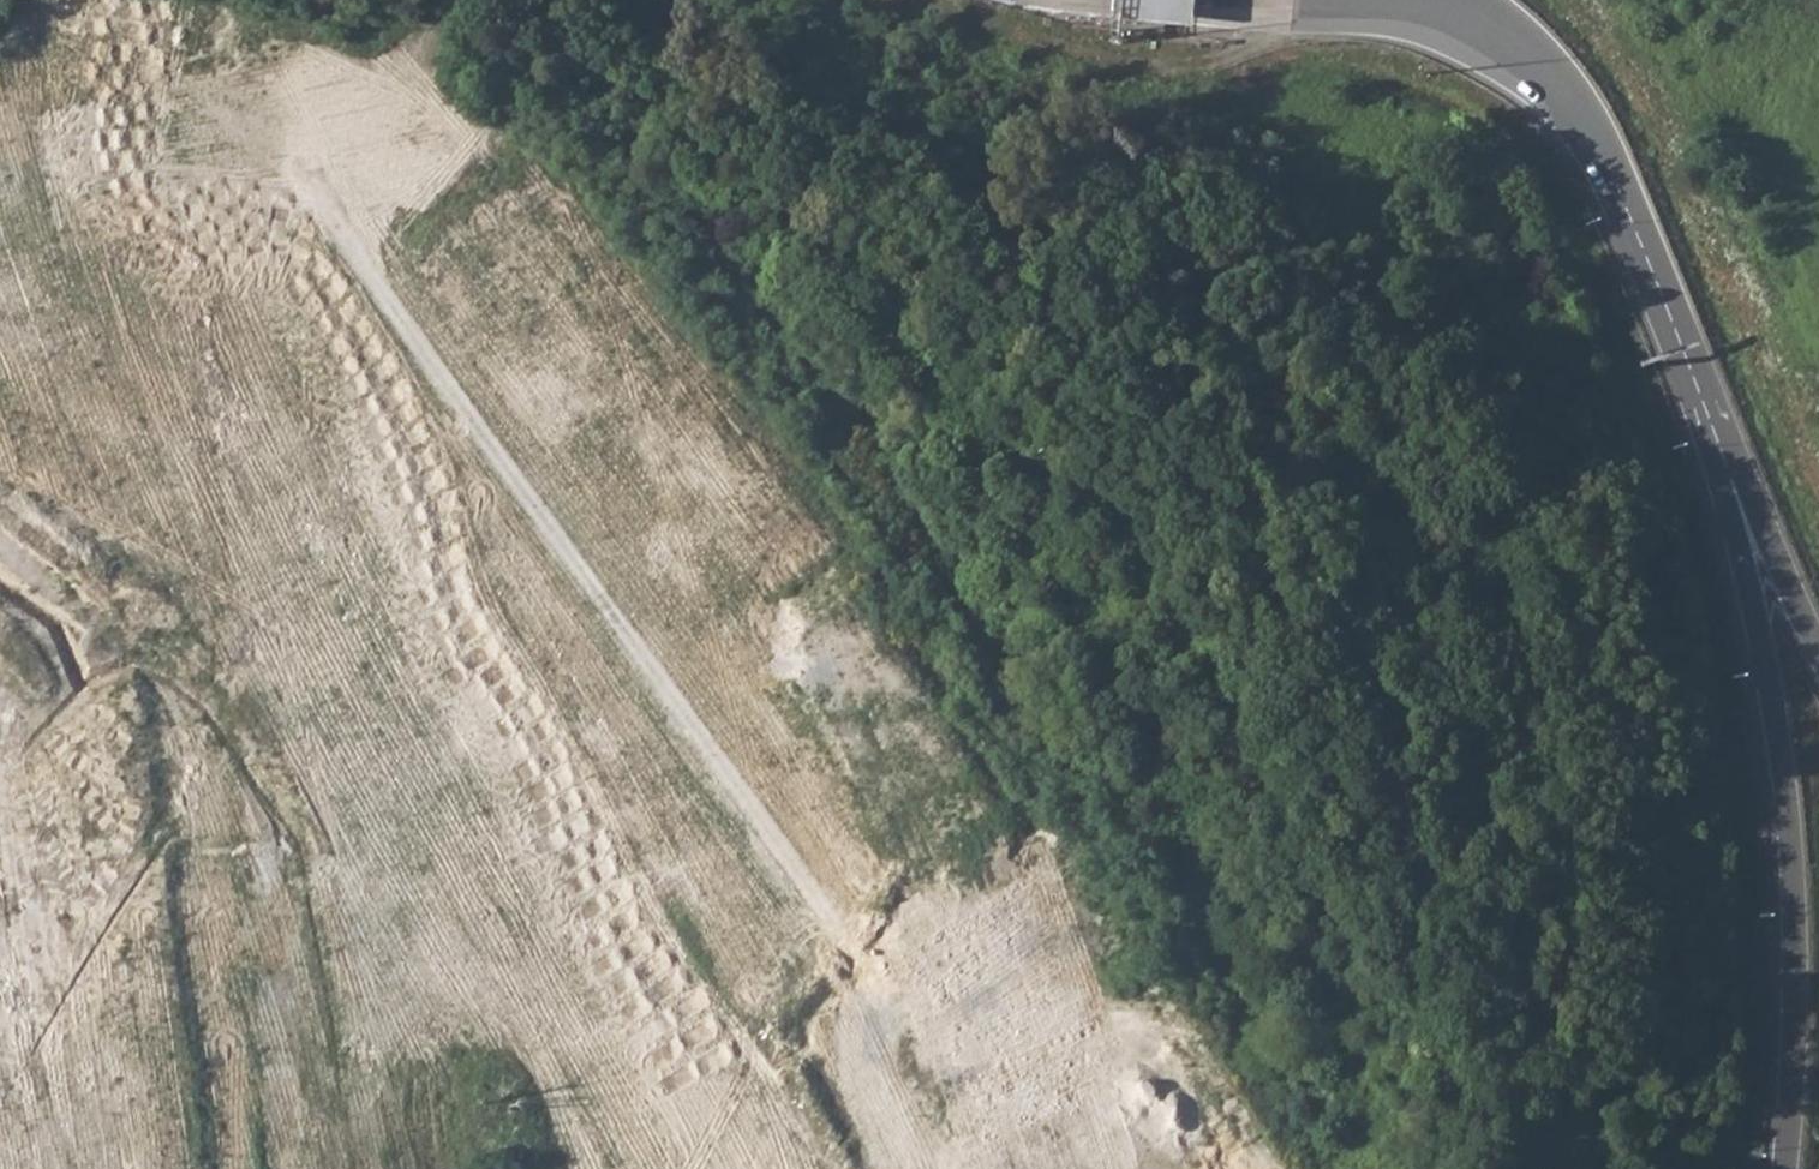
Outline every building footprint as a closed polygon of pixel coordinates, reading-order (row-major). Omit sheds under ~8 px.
[(1122,20),(1197,28),(1200,0),(1124,0),(1122,20)]
